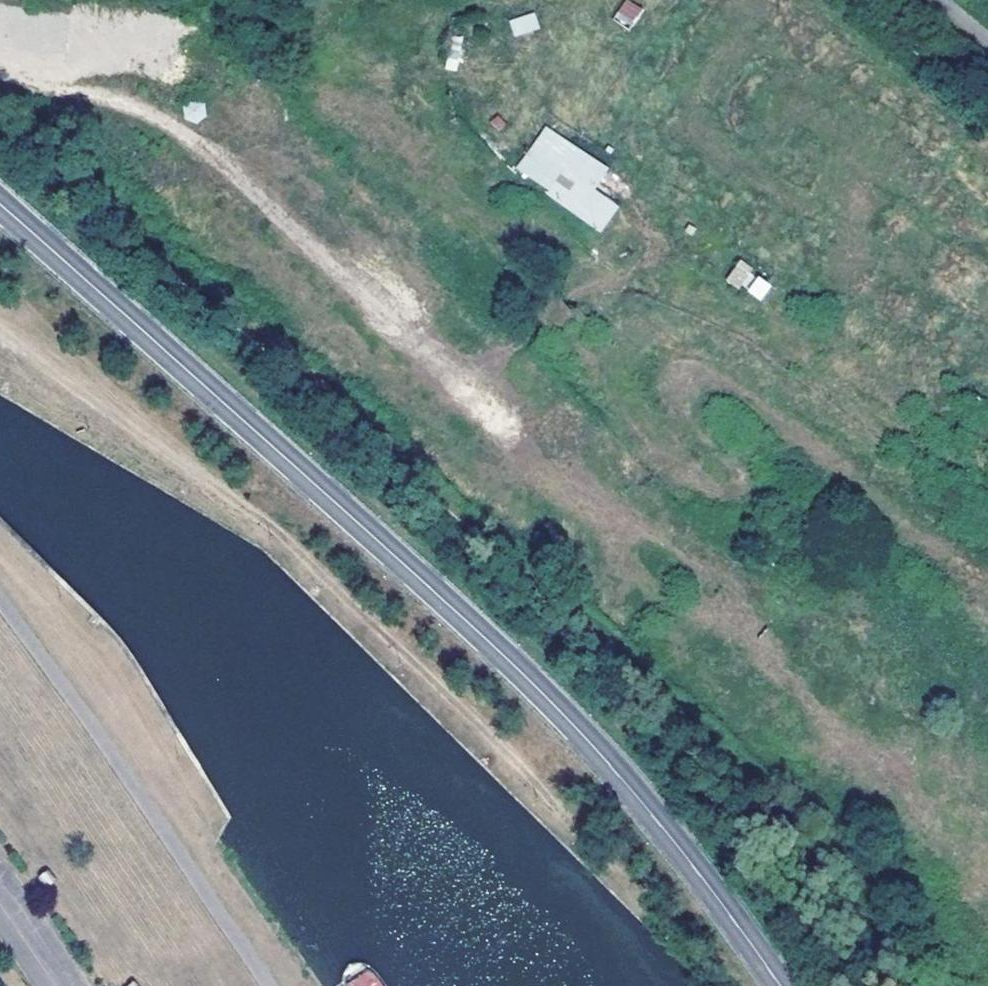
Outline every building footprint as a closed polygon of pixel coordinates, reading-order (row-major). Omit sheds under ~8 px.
[(631,0),(624,0),(614,15),(631,27),(644,9),(631,0)] [(535,11),(508,18),(513,37),(540,30),(535,11)] [(466,39),(451,35),(442,71),(457,74),(466,39)] [(609,168),(542,122),(508,172),(598,233),(616,207),(593,191),(609,168)] [(774,288),(737,263),(725,279),(762,305),(774,288)]
